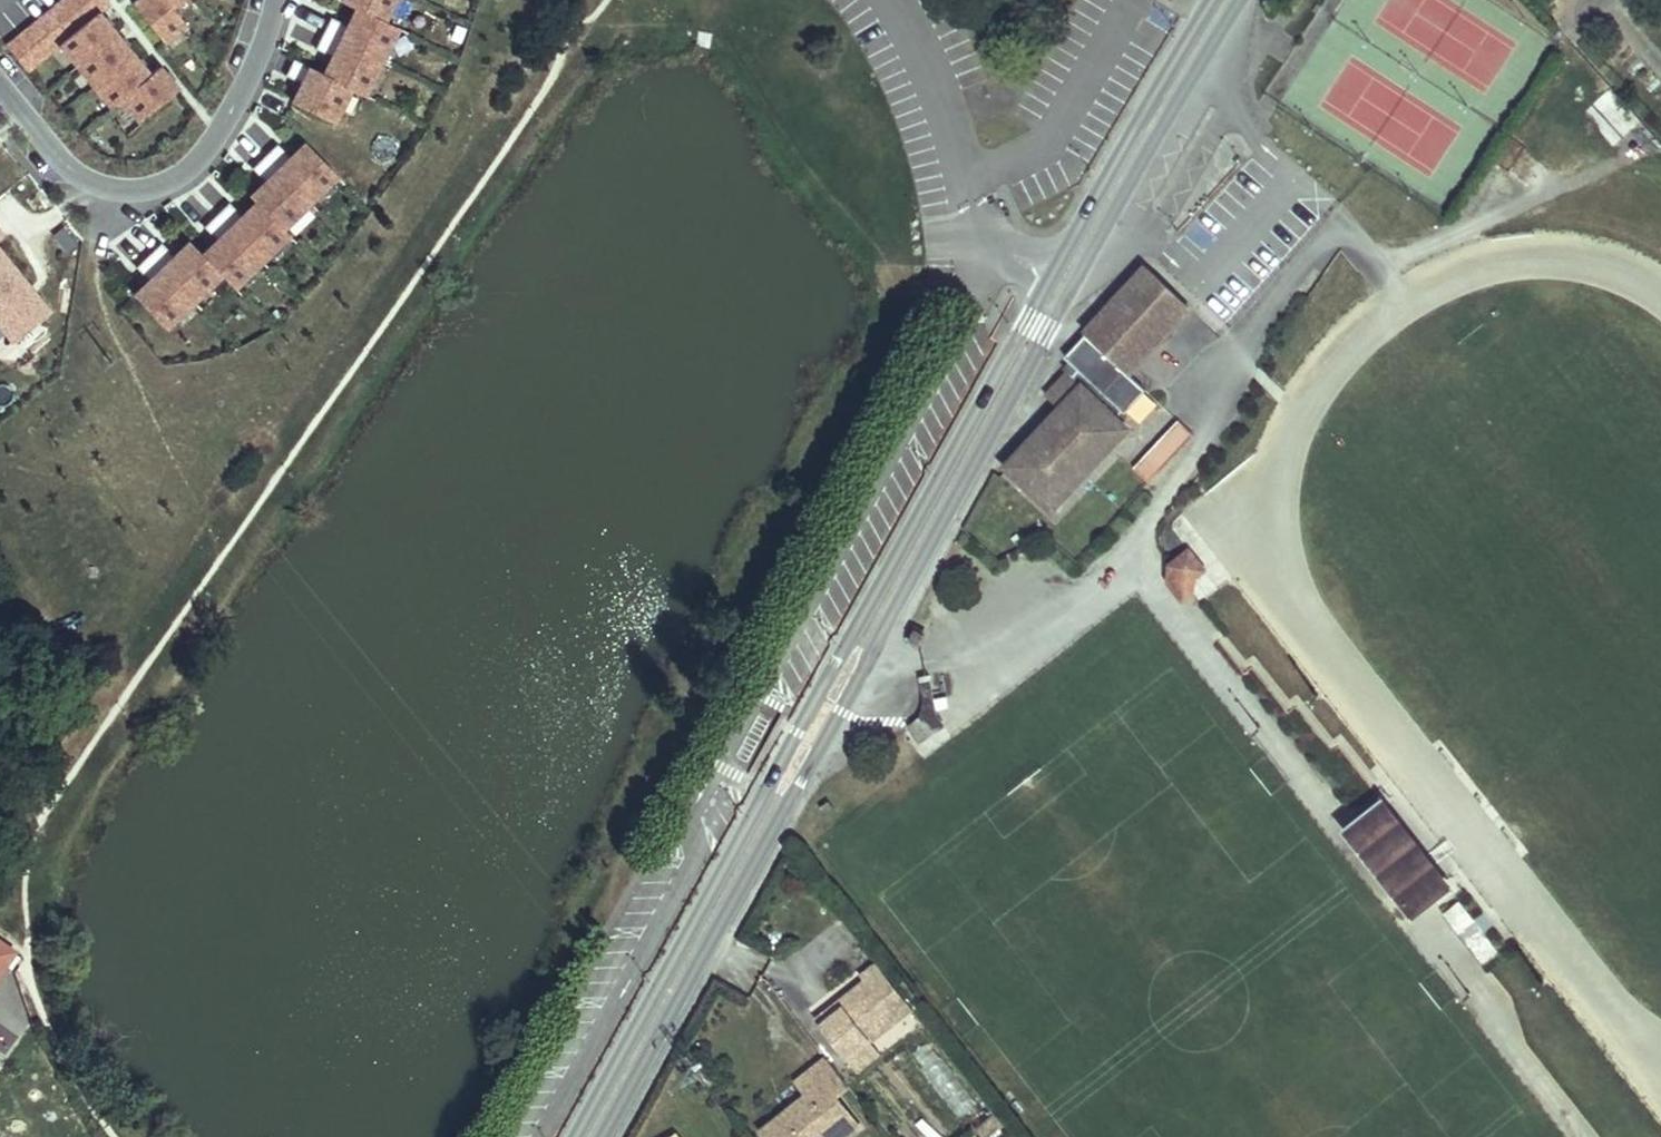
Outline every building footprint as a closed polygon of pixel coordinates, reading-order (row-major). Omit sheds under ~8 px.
[(98,13),(109,4),(106,0),(63,0),(7,46),(27,71),(59,44),(111,108),(121,100),(138,121),(177,89),(159,67),(149,75),(98,13)] [(179,0),(137,0),(132,4),(163,42),(185,24),(171,7),(179,0)] [(397,28),(384,21),(394,0),(339,0),(355,8),(347,25),(330,17),(315,49),(331,57),(323,74),(293,59),(286,76),(301,83),(292,102),(334,123),(350,89),(364,96),(397,28)] [(179,341),(289,235),(283,228),(337,176),(305,143),(290,157),(277,144),(252,168),(265,181),(250,196),(256,202),(242,216),(229,203),(204,227),(217,240),(202,255),(189,242),(174,256),(161,243),(136,267),(149,280),(134,295),(179,341)] [(0,250),(0,326),(13,342),(50,312),(0,250)] [(1069,402),(1015,459),(1056,504),(1133,423),(1119,410),(1123,406),(1128,411),(1149,390),(1132,373),(1190,314),(1148,272),(1070,351),(1083,365),(1078,370),(1073,366),(1053,387),(1069,402)] [(1146,394),(1129,413),(1141,424),(1158,405),(1146,394)] [(1149,484),(1196,437),(1181,422),(1134,469),(1149,484)] [(1181,579),(1173,585),(1183,602),(1192,596),(1196,575),(1203,570),(1190,552),(1171,565),(1181,579)] [(942,730),(933,715),(908,731),(917,745),(942,730)] [(1454,885),(1383,797),(1350,823),(1420,912),(1454,885)] [(1445,914),(1485,965),(1500,953),(1461,902),(1445,914)] [(843,1015),(821,1032),(848,1065),(870,1048),(911,1015),(877,971),(862,983),(866,988),(839,1010),(843,1015)] [(839,1010),(817,1027),(821,1032),(843,1015),(839,1010)] [(870,1048),(848,1065),(858,1078),(880,1061),(870,1048)] [(864,1127),(840,1097),(853,1086),(831,1058),(803,1081),(811,1091),(813,1095),(797,1108),(801,1113),(772,1136),(852,1136),(864,1127)] [(811,1091),(765,1128),(772,1136),(801,1113),(797,1108),(813,1095),(811,1091)]
